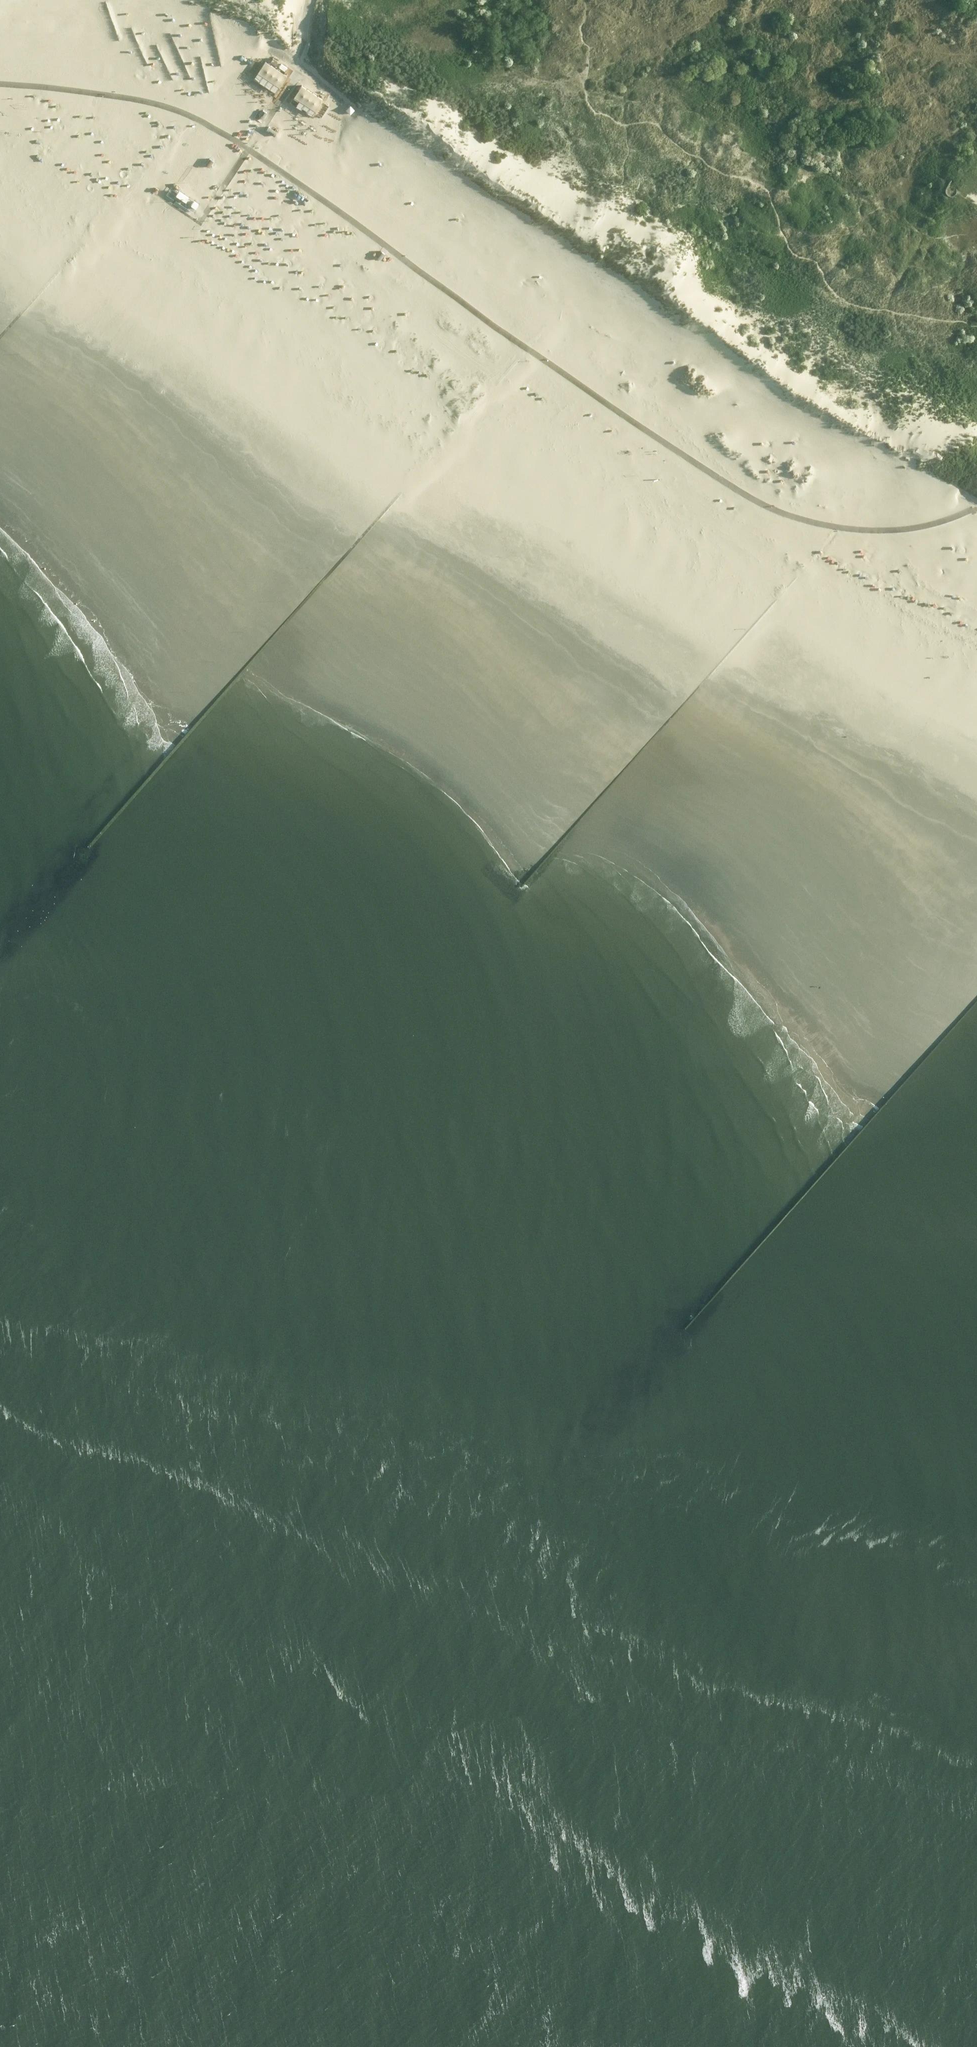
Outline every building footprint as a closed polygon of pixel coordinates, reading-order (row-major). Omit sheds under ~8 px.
[(256,72),(279,87),(287,75),(265,60),(256,72)] [(312,114),(323,99),(301,84),(291,100),(312,114)] [(267,115),(261,111),(255,120),(262,124),(267,115)] [(347,117),(339,129),(355,140),(363,128),(347,117)] [(172,184),(167,193),(193,211),(199,203),(172,184)]
